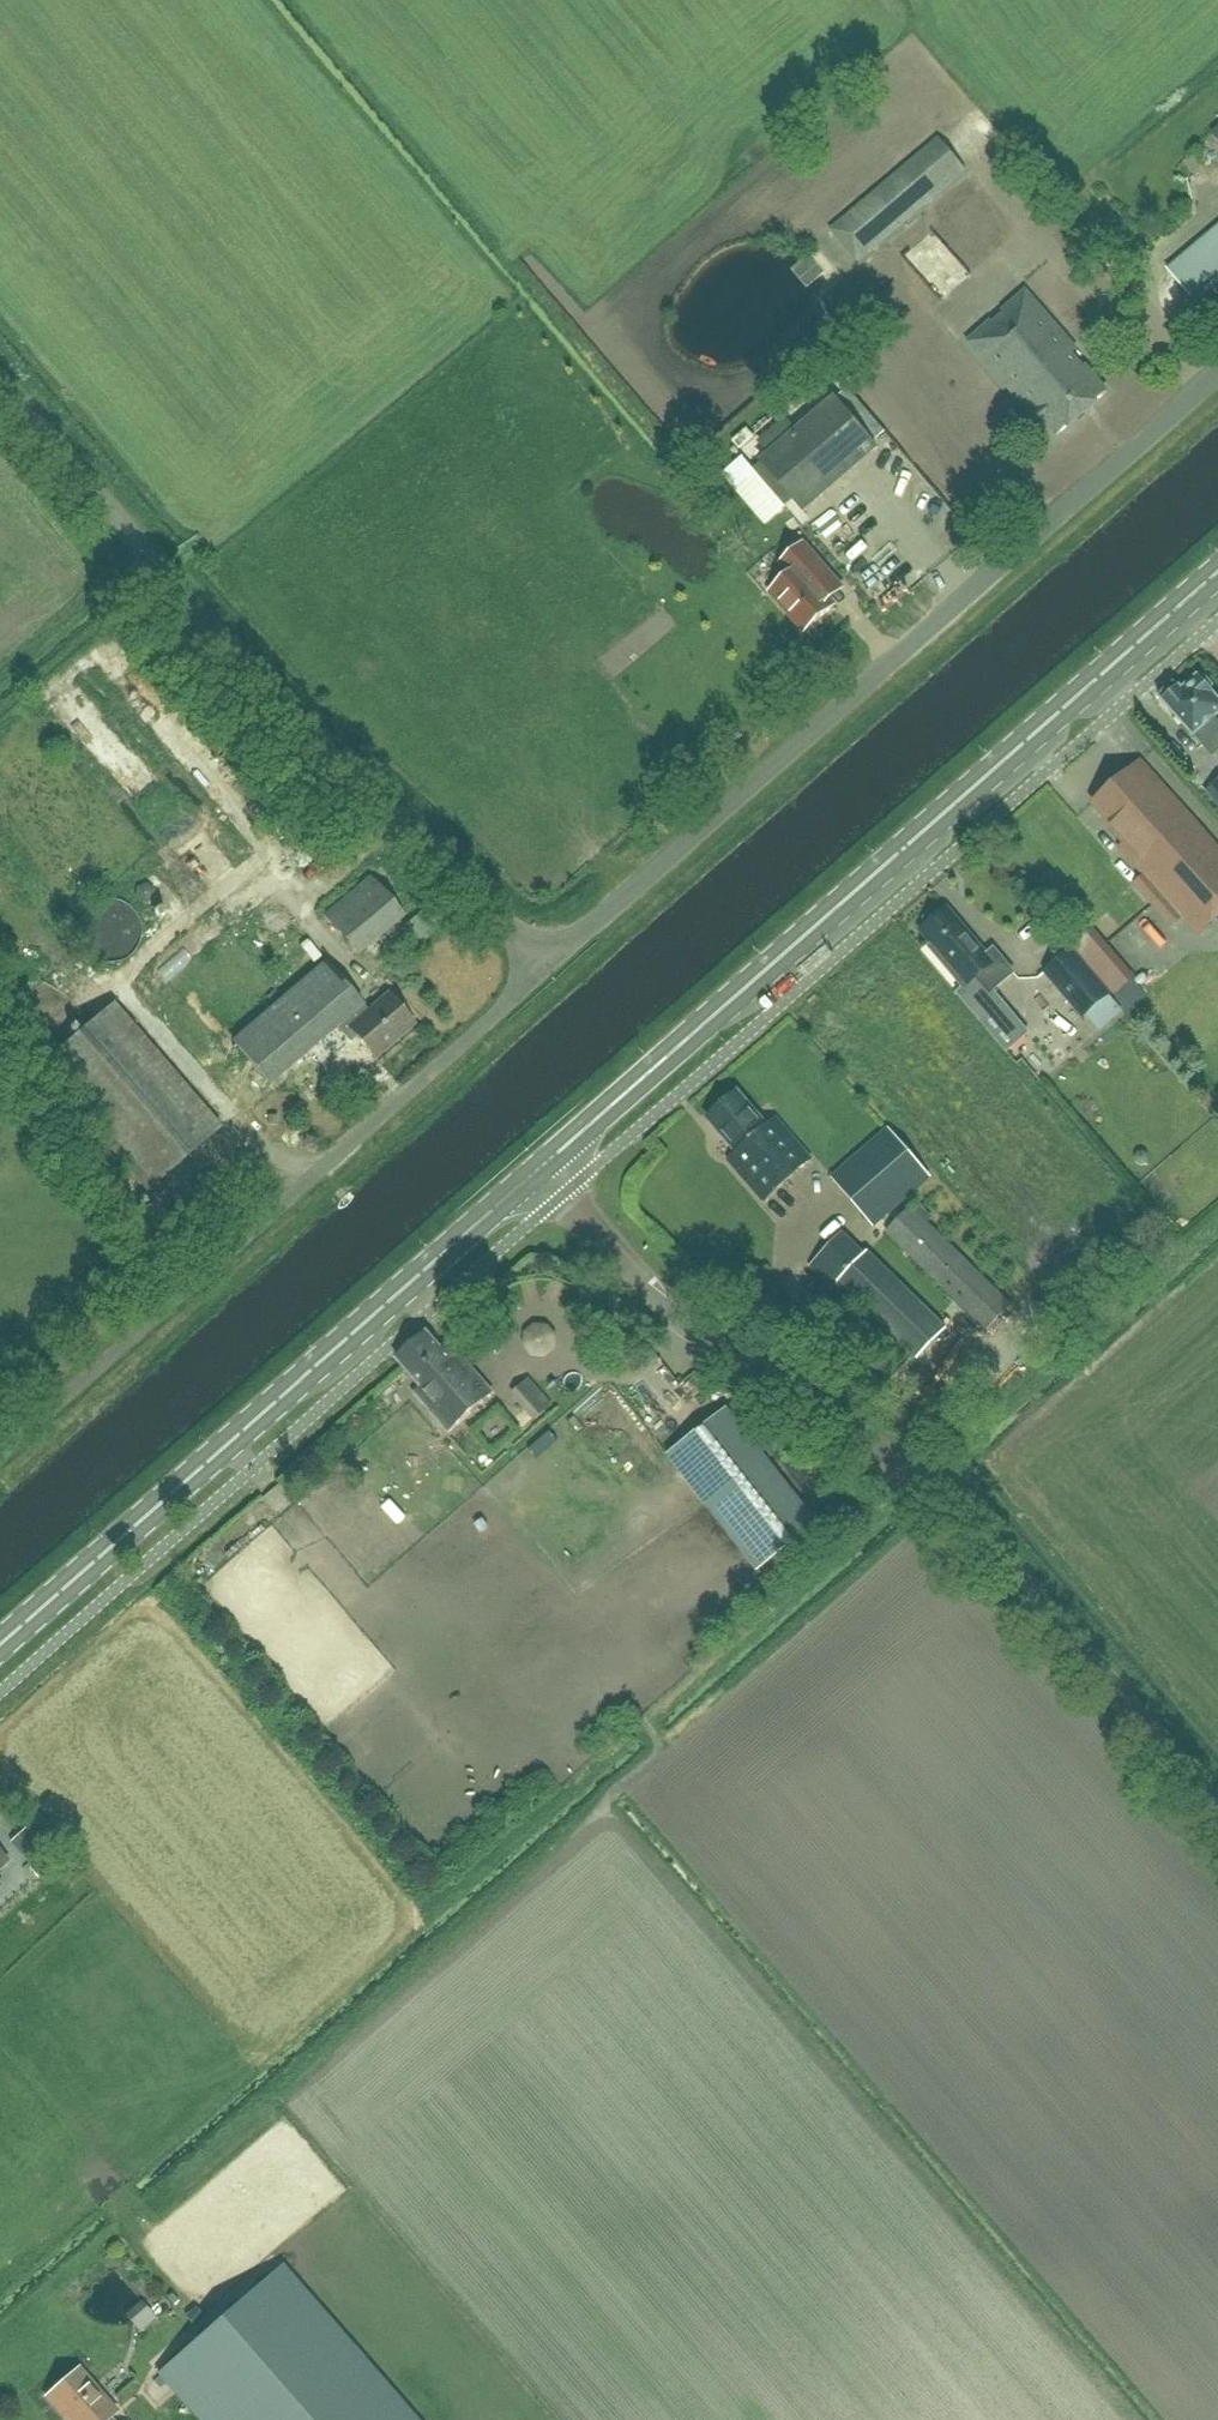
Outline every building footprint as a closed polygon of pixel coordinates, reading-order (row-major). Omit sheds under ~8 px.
[(857,261),(965,168),(938,138),(831,230),(857,261)] [(1217,283),(1217,226),(1168,268),(1196,302),(1217,283)] [(1054,433),(1104,390),(1085,367),(1083,368),(1070,353),(1076,348),(1027,291),(968,341),(1031,414),(1027,417),(1038,430),(1046,423),(1054,433)] [(764,464),(805,512),(879,449),(837,401),(764,464)] [(743,456),(723,474),(765,524),(786,507),(755,471),(743,456)] [(907,488),(914,467),(902,463),(895,484),(907,488)] [(853,525),(836,543),(847,553),(864,536),(853,525)] [(875,575),(902,559),(893,544),(866,561),(875,575)] [(803,545),(781,564),(790,574),(770,592),(805,632),(834,607),(829,601),(842,589),(826,572),(803,545)] [(1198,677),(1183,691),(1175,682),(1159,695),(1163,699),(1162,700),(1194,736),(1194,735),(1213,756),(1217,752),(1217,721),(1215,718),(1217,716),(1217,699),(1211,692),(1213,687),(1206,678),(1205,679),(1200,680),(1198,677)] [(120,736),(103,716),(100,718),(77,691),(57,709),(98,755),(120,736)] [(1217,917),(1217,848),(1141,760),(1094,802),(1112,823),(1109,826),(1124,842),(1120,846),(1157,888),(1148,896),(1154,903),(1153,905),(1171,925),(1181,916),(1198,935),(1217,917)] [(1206,791),(1217,804),(1217,780),(1206,791)] [(209,888),(224,878),(181,818),(167,828),(209,888)] [(356,955),(403,916),(370,877),(324,915),(356,955)] [(993,963),(986,955),(946,909),(941,913),(940,911),(935,911),(930,912),(927,916),(924,920),(924,924),(926,926),(921,931),(932,945),(929,948),(964,989),(977,979),(989,994),(992,991),(1015,972),(1002,956),(993,963)] [(1118,989),(1137,969),(1091,925),(1072,944),(1118,989)] [(1045,973),(1084,1018),(1109,996),(1070,951),(1045,973)] [(343,1036),(349,1030),(374,1058),(413,1025),(386,995),(367,1011),(324,962),(232,1042),(270,1086),(336,1028),(343,1036)] [(964,989),(958,994),(983,1023),(1004,1005),(992,991),(989,994),(977,979),(964,989)] [(220,1128),(114,1004),(47,1062),(119,1144),(112,1150),(147,1191),(220,1128)] [(723,1101),(723,1105),(708,1118),(738,1152),(728,1160),(763,1200),(810,1159),(775,1118),(765,1126),(737,1093),(733,1096),(729,1096),(723,1101)] [(879,1227),(933,1180),(889,1129),(835,1177),(879,1227)] [(697,1197),(714,1197),(714,1179),(697,1179),(697,1197)] [(985,1330),(1009,1305),(911,1209),(886,1234),(985,1330)] [(838,1282),(917,1359),(947,1329),(868,1252),(838,1282)] [(447,1430),(491,1393),(448,1343),(441,1349),(427,1333),(398,1358),(423,1387),(415,1393),(447,1430)] [(1001,1370),(979,1383),(986,1394),(1007,1381),(1001,1370)] [(726,1410),(668,1456),(758,1571),(817,1525),(726,1410)] [(500,1489),(481,1493),(484,1509),(504,1505),(500,1489)] [(40,1877),(55,1865),(25,1829),(10,1842),(40,1877)] [(159,2376),(198,2419),(416,2419),(283,2268),(159,2376)] [(108,2418),(115,2412),(79,2370),(47,2398),(66,2419),(110,2419),(108,2418)]
